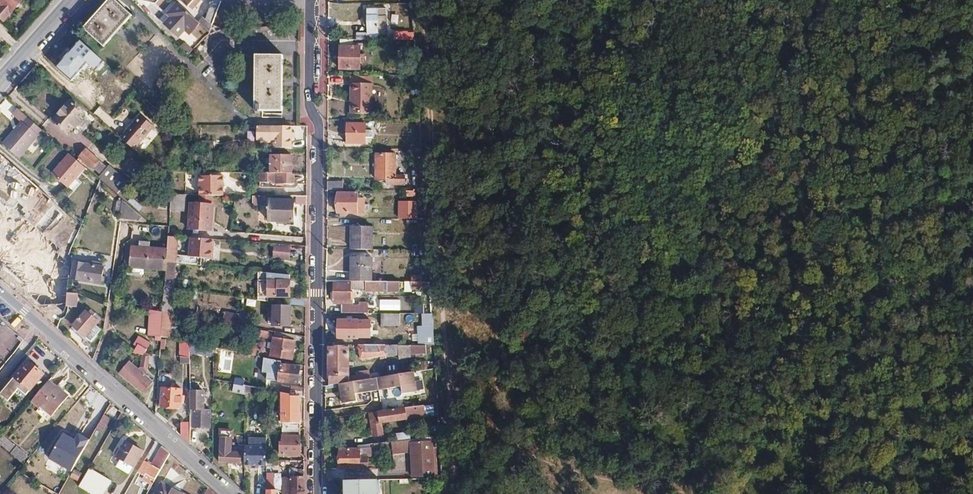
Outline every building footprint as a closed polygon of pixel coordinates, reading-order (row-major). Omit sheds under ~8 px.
[(5,21),(25,0),(0,0),(0,17),(5,21)] [(83,29),(103,46),(131,15),(114,0),(109,0),(83,29)] [(200,0),(181,0),(191,10),(200,0)] [(209,32),(211,25),(212,25),(221,1),(220,0),(218,0),(208,21),(203,17),(198,22),(200,24),(209,32)] [(200,24),(198,22),(176,3),(166,14),(169,17),(163,24),(178,37),(184,31),(190,35),(200,24)] [(407,4),(391,4),(391,21),(407,21),(407,4)] [(356,33),(356,39),(387,40),(387,9),(367,9),(367,13),(365,16),(365,24),(368,27),(367,33),(356,33)] [(353,39),(340,39),(340,69),(360,69),(360,62),(364,62),(364,55),(360,55),(360,46),(353,46),(353,39)] [(188,56),(194,49),(186,40),(180,48),(188,56)] [(56,68),(71,82),(78,74),(88,63),(72,49),(56,68)] [(283,56),(256,55),(255,111),(282,111),(283,56)] [(374,84),(352,83),(351,113),(373,113),(374,84)] [(84,113),(70,101),(53,120),(67,132),(73,126),(75,127),(81,121),(79,119),(84,113)] [(43,131),(27,116),(3,144),(19,159),(43,131)] [(160,132),(148,122),(129,146),(141,155),(160,132)] [(365,144),(365,137),(366,131),(366,123),(347,123),(347,143),(365,144)] [(274,140),(274,126),(257,126),(257,140),(274,140)] [(292,126),(274,126),(274,140),(274,148),(291,148),(292,138),(292,133),(292,126)] [(274,140),(257,140),(257,143),(270,144),(270,148),(274,148),(274,140)] [(93,168),(99,161),(85,149),(79,156),(93,168)] [(192,157),(192,149),(175,149),(174,157),(192,157)] [(85,167),(69,154),(51,174),(67,188),(85,167)] [(396,154),(376,154),(376,180),(386,180),(386,185),(405,185),(405,176),(396,176),(396,154)] [(271,156),(271,173),(292,173),(292,156),(271,156)] [(99,161),(93,168),(101,176),(107,168),(99,161)] [(107,168),(101,176),(99,178),(118,193),(128,182),(109,166),(107,168)] [(70,214),(15,167),(5,179),(30,200),(21,210),(16,206),(0,224),(0,259),(3,255),(14,265),(54,219),(61,224),(70,214)] [(172,183),(171,195),(186,196),(189,195),(189,187),(177,187),(177,179),(177,173),(177,172),(173,172),(172,183)] [(295,185),(295,173),(292,173),(271,173),(259,173),(259,182),(272,183),(272,185),(295,185)] [(189,187),(189,195),(224,196),(224,186),(221,186),(220,176),(203,176),(203,177),(201,177),(201,186),(204,186),(204,190),(199,190),(199,188),(189,187)] [(328,182),(328,191),(343,191),(343,182),(328,182)] [(365,214),(365,211),(365,204),(365,199),(358,199),(358,193),(338,193),(337,214),(365,214)] [(171,195),(169,227),(168,234),(168,236),(175,237),(177,212),(185,212),(186,196),(171,195)] [(263,205),(263,196),(254,196),(254,205),(263,205)] [(307,196),(296,196),(296,205),(307,205),(307,196)] [(133,198),(129,202),(139,211),(143,207),(133,198)] [(142,217),(122,200),(122,202),(117,201),(116,214),(120,214),(120,219),(138,222),(142,217)] [(294,201),(269,200),(268,222),(294,222),(294,201)] [(212,204),(191,202),(189,230),(210,231),(212,204)] [(405,212),(405,219),(418,220),(418,212),(405,212)] [(351,227),(351,249),(373,250),(373,227),(351,227)] [(167,250),(167,262),(174,263),(207,266),(208,259),(190,257),(177,256),(178,237),(175,237),(168,236),(168,237),(167,250)] [(208,259),(218,260),(219,240),(191,238),(190,257),(208,259)] [(131,246),(129,268),(143,269),(143,274),(150,274),(151,270),(166,271),(166,267),(167,262),(167,250),(149,248),(149,243),(140,242),(140,247),(131,246)] [(290,259),(291,247),(274,246),(273,258),(290,259)] [(351,257),(351,281),(373,281),(373,257),(351,257)] [(73,261),(70,279),(101,284),(104,266),(97,265),(98,262),(93,261),(93,264),(73,261)] [(166,271),(165,288),(172,288),(174,263),(167,262),(166,267),(166,271)] [(249,272),(239,271),(238,278),(248,279),(249,272)] [(290,276),(268,273),(258,272),(258,300),(268,302),(268,298),(290,298),(290,276)] [(138,281),(123,280),(122,288),(138,290),(138,281)] [(373,281),(351,281),(351,283),(334,283),(334,304),(353,304),(353,299),(351,299),(351,288),(366,288),(366,292),(407,292),(407,281),(373,281)] [(149,300),(162,301),(164,284),(154,283),(154,288),(150,288),(149,300)] [(165,288),(163,312),(172,313),(174,314),(175,289),(172,288),(165,288)] [(67,293),(66,306),(77,307),(78,294),(67,293)] [(293,298),(292,305),(292,308),(306,308),(306,298),(293,298)] [(397,312),(397,302),(376,303),(377,313),(397,312)] [(342,306),(342,313),(367,313),(367,303),(360,303),(358,306),(342,306)] [(290,307),(273,306),(273,326),(290,326),(290,307)] [(85,310),(72,326),(91,343),(102,331),(95,325),(101,318),(91,309),(88,312),(85,310)] [(148,336),(161,337),(163,312),(150,310),(148,336)] [(163,312),(161,337),(170,338),(172,313),(163,312)] [(223,322),(239,325),(241,315),(225,312),(223,322)] [(396,314),(379,313),(379,325),(396,325),(396,314)] [(426,344),(424,314),(422,314),(422,327),(418,327),(419,345),(426,344)] [(358,320),(338,320),(338,339),(358,339),(358,320)] [(268,332),(258,330),(257,337),(268,339),(268,332)] [(292,360),(296,335),(274,332),(273,344),(272,350),(271,357),(292,360)] [(137,347),(134,351),(133,353),(141,359),(151,344),(138,336),(133,344),(137,347)] [(189,353),(190,342),(180,340),(180,357),(189,357),(189,353)] [(190,342),(189,353),(214,357),(214,347),(190,342)] [(427,346),(358,345),(361,360),(381,357),(381,359),(387,359),(386,357),(399,355),(399,359),(411,357),(411,355),(427,353),(427,346)] [(249,346),(247,354),(252,355),(256,356),(257,348),(249,346)] [(349,346),(329,346),(329,386),(340,384),(381,378),(380,371),(369,373),(369,372),(356,373),(356,377),(350,377),(349,346)] [(158,371),(160,349),(152,348),(150,370),(158,371)] [(26,395),(44,374),(28,360),(0,393),(0,395),(8,402),(14,394),(19,389),(26,395)] [(129,361),(119,373),(143,394),(153,381),(145,375),(148,372),(141,366),(139,369),(129,361)] [(417,363),(418,371),(427,370),(426,362),(417,363)] [(299,384),(300,367),(280,365),(279,373),(271,372),(271,381),(299,384)] [(387,367),(388,376),(398,375),(397,366),(387,367)] [(417,392),(413,372),(398,375),(388,376),(381,378),(340,384),(344,404),(358,402),(357,394),(402,387),(403,394),(417,392)] [(48,380),(31,401),(39,408),(40,407),(51,417),(69,396),(57,386),(56,387),(48,380)] [(242,394),(244,385),(234,383),(232,392),(242,394)] [(283,393),(300,396),(304,397),(305,389),(292,387),(291,388),(281,386),(280,392),(283,393)] [(181,389),(157,387),(156,399),(161,400),(161,406),(180,408),(181,389)] [(19,389),(14,394),(22,400),(26,395),(19,389)] [(204,390),(190,390),(190,409),(194,409),(193,427),(210,428),(211,410),(204,410),(204,390)] [(300,396),(283,393),(282,429),(300,429),(300,396)] [(110,403),(101,395),(97,401),(107,409),(110,403)] [(424,406),(404,408),(404,410),(371,414),(374,436),(383,435),(382,423),(405,420),(405,422),(414,421),(414,418),(425,417),(424,406)] [(113,414),(106,411),(96,429),(103,433),(113,414)] [(190,445),(190,423),(181,423),(181,437),(190,445)] [(15,430),(10,426),(2,436),(7,440),(15,430)] [(300,429),(282,429),(282,442),(280,442),(280,456),(299,456),(300,429)] [(221,430),(220,463),(241,463),(241,452),(231,451),(232,431),(221,430)] [(395,433),(396,441),(411,439),(410,432),(395,433)] [(7,440),(2,436),(0,438),(0,445),(10,453),(21,463),(26,456),(7,440)] [(434,477),(432,440),(411,441),(413,478),(434,477)] [(143,452),(125,441),(116,456),(120,459),(132,466),(134,467),(143,452)] [(151,466),(150,466),(146,474),(155,479),(169,454),(161,447),(151,466)] [(267,447),(245,447),(245,466),(266,466),(267,460),(267,447)] [(360,449),(340,449),(340,469),(368,468),(368,457),(360,457),(360,449)] [(21,463),(10,453),(6,458),(19,470),(23,465),(21,463)] [(128,474),(132,466),(120,459),(116,467),(128,474)] [(151,465),(145,461),(138,473),(144,476),(146,474),(150,466),(151,465)] [(90,468),(79,487),(91,493),(104,493),(112,481),(90,468)] [(82,473),(75,469),(70,477),(77,481),(82,473)] [(304,469),(289,469),(289,478),(282,478),(283,493),(304,493),(304,469)] [(13,477),(9,482),(14,486),(18,481),(13,477)] [(375,480),(369,481),(338,482),(339,493),(376,493),(375,480)] [(162,483),(157,493),(182,493),(162,483)]
